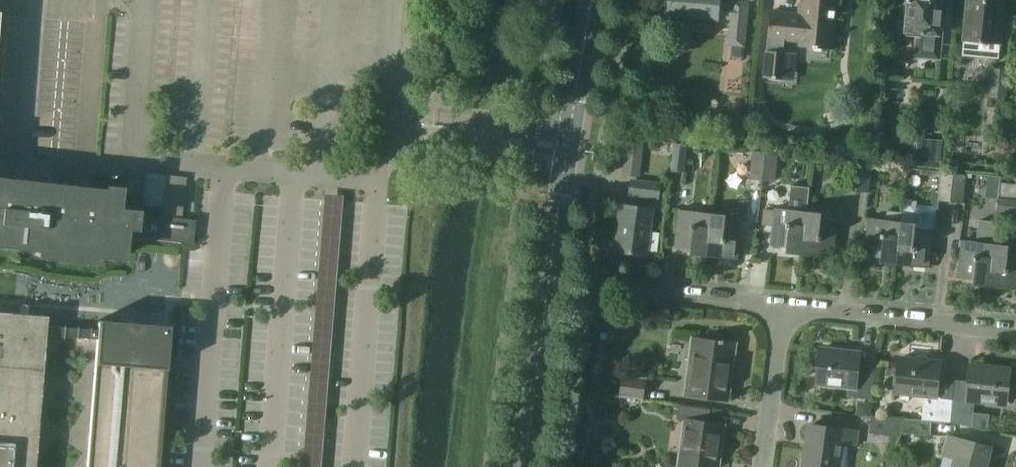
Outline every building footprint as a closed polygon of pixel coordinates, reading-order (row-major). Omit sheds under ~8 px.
[(743,58),(743,48),(747,9),(718,7),(719,0),(670,0),(669,17),(730,22),(728,47),(732,47),(731,58),(743,58)] [(839,0),(803,0),(801,16),(769,13),(767,39),(763,78),(794,80),(796,53),(783,52),(784,40),(799,42),(798,47),(831,50),(835,8),(838,8),(839,0)] [(944,30),(939,29),(942,0),(909,0),(907,24),(901,23),(900,34),(916,35),(914,58),(941,61),(944,30)] [(962,55),(998,58),(1004,2),(987,0),(967,0),(962,55)] [(989,98),(1005,99),(1008,70),(991,68),(989,98)] [(940,169),(942,141),(933,140),(917,138),(914,167),(940,169)] [(645,142),(628,140),(624,173),(641,176),(645,142)] [(684,173),(687,145),(673,143),(670,172),(684,173)] [(752,151),(749,180),(761,181),(764,153),(752,151)] [(775,182),(778,154),(764,153),(761,181),(775,182)] [(843,190),(856,192),(859,164),(846,162),(843,190)] [(869,193),(872,165),(859,164),(856,192),(869,193)] [(940,172),(937,201),(950,202),(953,174),(940,172)] [(963,204),(966,175),(953,174),(950,202),(963,204)] [(41,246),(41,253),(96,260),(97,253),(122,256),(125,235),(159,239),(193,243),(195,224),(176,221),(176,217),(155,215),(156,214),(138,212),(138,210),(119,208),(121,187),(109,186),(109,190),(17,179),(0,177),(0,242),(41,246)] [(628,196),(659,200),(661,183),(630,179),(628,196)] [(1015,198),(1015,185),(1001,183),(1000,196),(1015,198)] [(808,189),(790,187),(787,211),(774,209),(770,245),(802,249),(806,213),(808,189)] [(1015,214),(1015,200),(997,198),(996,212),(1015,214)] [(617,251),(647,255),(653,210),(620,205),(618,225),(620,226),(617,251)] [(675,248),(706,251),(710,215),(678,212),(675,248)] [(821,219),(822,214),(806,213),(802,249),(818,251),(817,257),(833,258),(837,221),(821,219)] [(720,259),(737,260),(741,223),(723,221),(723,216),(710,215),(706,251),(721,253),(720,259)] [(865,255),(896,259),(900,222),(869,219),(865,255)] [(962,241),(958,278),(990,282),(994,245),(996,222),(979,220),(976,243),(962,241)] [(916,229),(916,224),(900,222),(896,259),(911,260),(910,266),(927,268),(931,231),(916,229)] [(1008,252),(1009,247),(994,245),(997,223),(996,222),(994,245),(990,282),(1004,283),(1003,288),(1015,290),(1015,253),(1008,252)] [(171,323),(100,317),(100,328),(49,324),(49,313),(20,311),(0,310),(0,466),(34,466),(46,334),(97,338),(87,466),(159,466),(171,323)] [(728,371),(732,372),(736,345),(691,339),(683,395),(723,401),(728,371)] [(819,350),(815,383),(846,387),(845,396),(870,399),(873,373),(856,371),(858,355),(819,350)] [(895,393),(935,397),(938,364),(899,360),(895,393)] [(954,408),(972,410),(973,402),(1004,405),(1008,371),(969,366),(967,383),(953,382),(951,408),(950,422),(953,422),(954,408)] [(644,400),(647,378),(621,375),(619,397),(644,400)] [(899,438),(900,434),(904,419),(871,417),(869,433),(893,437),(893,440),(889,439),(888,452),(894,452),(899,438)] [(930,421),(922,420),(904,419),(900,434),(929,435),(930,421)] [(720,453),(723,427),(687,422),(681,466),(714,466),(716,452),(720,453)] [(853,444),(855,432),(809,426),(803,466),(838,466),(841,443),(853,444)] [(990,447),(948,436),(943,456),(955,459),(953,466),(985,466),(990,447)]
